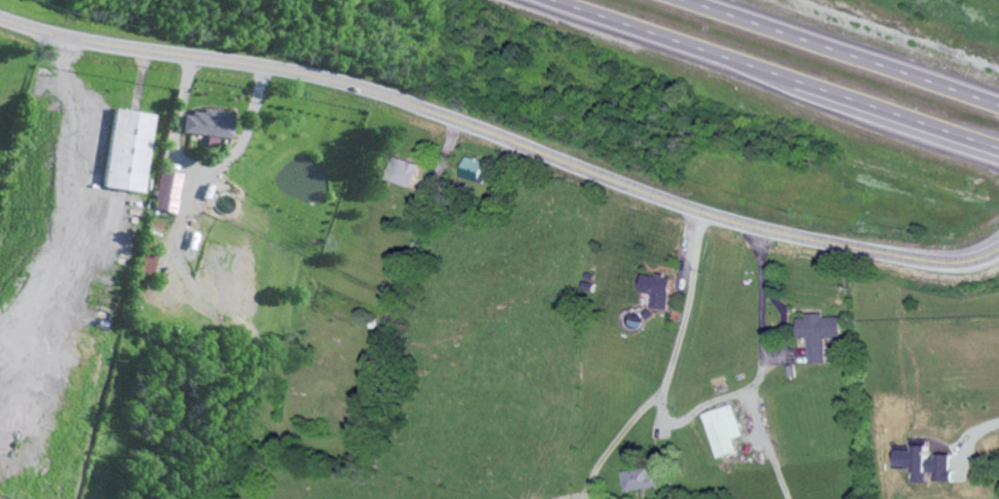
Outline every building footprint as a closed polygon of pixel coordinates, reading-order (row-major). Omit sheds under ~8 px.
[(228,139),(230,114),(192,110),(191,118),(184,117),(182,135),(228,139)] [(102,189),(142,195),(153,116),(114,111),(102,189)] [(424,166),(398,158),(391,181),(416,189),(424,166)] [(488,164),(469,158),(463,178),(482,184),(488,164)] [(172,215),(183,177),(162,171),(152,210),(172,215)] [(149,285),(157,252),(145,249),(137,281),(149,285)] [(644,276),(642,294),(653,295),(652,310),(670,312),(673,278),(644,276)] [(844,318),(801,319),(801,340),(810,340),(811,365),(828,365),(827,340),(844,340),(844,318)] [(706,415),(720,460),(740,454),(736,440),(745,438),(735,407),(706,415)] [(625,473),(629,494),(663,488),(661,476),(653,478),(652,469),(625,473)]
